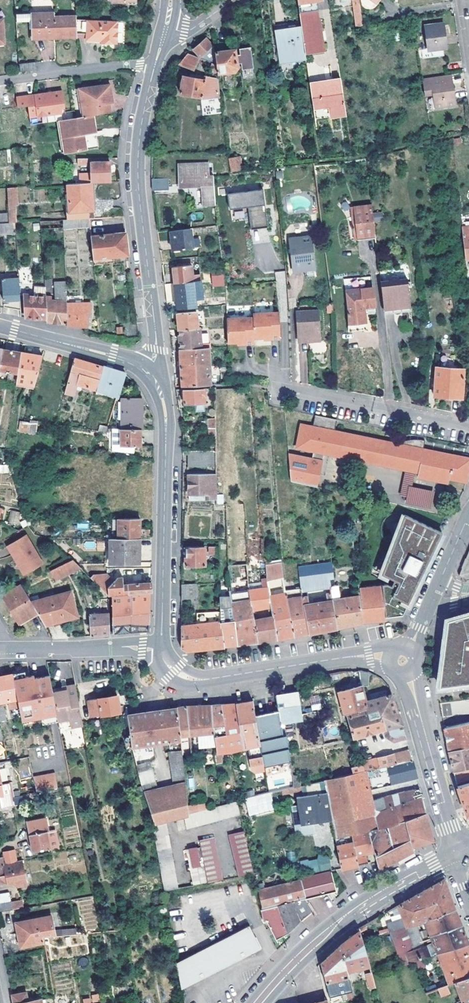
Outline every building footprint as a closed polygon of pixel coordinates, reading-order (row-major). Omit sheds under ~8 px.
[(299,12),(315,10),(319,10),(317,0),(318,0),(297,0),(299,12)] [(360,6),(354,7),(357,27),(363,25),(360,6)] [(299,12),(300,22),(316,20),(315,10),(299,12)] [(76,19),(76,17),(54,17),(54,12),(15,13),(15,21),(32,21),(33,37),(76,37),(76,19)] [(87,38),(87,40),(102,41),(102,43),(116,43),(117,21),(76,19),(76,37),(87,38)] [(301,24),(305,55),(325,52),(320,19),(316,20),(300,22),(301,24)] [(448,47),(452,46),(449,23),(425,27),(428,50),(424,51),(426,59),(449,55),(448,47)] [(301,24),(276,27),(280,62),(306,58),(305,55),(301,24)] [(200,57),(212,47),(206,39),(194,49),(200,57)] [(220,52),(228,50),(227,41),(219,42),(220,52)] [(220,52),(215,52),(217,65),(218,73),(235,71),(238,68),(236,50),(228,50),(220,52)] [(198,63),(200,58),(188,53),(184,59),(182,63),(180,65),(194,72),(198,63)] [(198,63),(209,67),(211,62),(200,58),(198,63)] [(280,62),(281,67),(307,63),(306,58),(280,62)] [(35,62),(18,63),(19,71),(35,70),(35,62)] [(218,73),(217,65),(211,62),(209,67),(208,70),(218,73)] [(456,107),(451,75),(423,80),(426,97),(432,96),(434,99),(436,111),(456,107)] [(201,100),(222,104),(218,78),(215,78),(215,79),(204,77),(203,80),(182,76),(182,80),(181,86),(179,94),(201,98),(201,100)] [(330,106),(331,117),(346,114),(341,79),(310,84),(313,108),(330,106)] [(111,99),(108,85),(77,89),(82,116),(91,115),(109,113),(107,103),(107,100),(111,99)] [(60,90),(14,98),(15,107),(27,105),(28,117),(61,112),(59,102),(62,102),(60,90)] [(315,119),(331,117),(330,106),(313,108),(315,119)] [(94,133),(91,115),(82,116),(58,120),(62,152),(83,149),(81,135),(94,133)] [(96,147),(94,133),(81,135),(83,149),(96,147)] [(235,156),(228,156),(230,172),(237,171),(235,156)] [(109,164),(117,164),(117,157),(100,158),(100,162),(90,162),(91,165),(91,183),(109,182),(109,164)] [(209,161),(179,163),(180,187),(202,186),(203,203),(216,202),(214,174),(210,174),(209,161)] [(168,189),(167,178),(151,178),(152,190),(168,189)] [(65,201),(66,219),(72,219),(88,218),(91,218),(91,210),(92,209),(91,183),(67,184),(68,195),(68,201),(65,201)] [(15,187),(6,188),(8,223),(14,222),(13,206),(16,206),(15,187)] [(265,192),(229,194),(230,209),(249,208),(250,231),(266,231),(265,192)] [(354,224),(352,227),(352,231),(355,233),(356,239),(375,236),(371,203),(352,205),(354,224)] [(312,245),(309,216),(286,219),(290,248),(312,245)] [(73,226),(89,226),(88,218),(72,219),(73,226)] [(62,227),(73,226),(72,219),(66,219),(62,220),(62,227)] [(40,228),(62,227),(62,220),(39,221),(40,228)] [(5,223),(0,223),(0,233),(15,232),(14,222),(8,223),(5,223)] [(191,228),(170,231),(173,250),(193,248),(192,237),(191,228)] [(92,258),(113,256),(128,255),(125,233),(90,237),(92,258)] [(192,237),(193,248),(201,247),(200,236),(192,237)] [(114,262),(113,256),(92,258),(93,265),(114,262)] [(165,284),(197,280),(200,280),(199,274),(193,275),(192,264),(173,267),(173,274),(164,276),(165,284)] [(225,280),(224,270),(211,271),(211,281),(225,280)] [(3,305),(20,309),(18,272),(1,272),(3,298),(9,298),(10,301),(3,302),(3,305)] [(400,305),(401,307),(411,305),(408,278),(399,279),(398,278),(397,277),(396,276),(395,275),(394,275),(393,276),(392,277),(391,279),(390,279),(390,280),(381,281),(384,309),(394,307),(395,306),(396,304),(397,304),(398,304),(399,304),(400,305)] [(66,322),(65,303),(64,280),(54,281),(54,300),(45,300),(47,318),(47,321),(57,322),(66,322)] [(199,292),(197,280),(165,284),(167,302),(178,301),(195,299),(195,293),(199,292)] [(34,286),(33,295),(24,294),(25,317),(36,318),(47,318),(45,300),(44,286),(34,286)] [(347,300),(349,333),(367,331),(365,309),(375,308),(374,297),(347,300)] [(178,301),(179,309),(196,307),(195,299),(178,301)] [(66,322),(67,325),(77,325),(88,325),(87,314),(90,314),(90,303),(65,303),(66,322)] [(320,341),(319,311),(296,312),(297,336),(297,338),(311,338),(311,341),(320,341)] [(179,330),(198,328),(197,312),(178,313),(179,330)] [(253,317),(227,318),(228,343),(245,342),(245,344),(254,343),(254,338),(271,337),(271,339),(280,338),(279,312),(253,313),(253,317)] [(123,337),(137,337),(135,322),(122,323),(123,337)] [(181,350),(210,348),(209,333),(201,333),(201,328),(198,328),(179,330),(181,350)] [(311,343),(312,353),(325,352),(324,342),(311,343)] [(210,348),(181,350),(181,386),(211,385),(210,348)] [(17,375),(20,355),(2,350),(0,365),(0,371),(17,375)] [(16,384),(33,388),(41,360),(20,355),(17,375),(16,384)] [(79,385),(96,390),(97,388),(103,367),(87,362),(74,358),(65,395),(73,397),(77,384),(80,374),(82,375),(79,385)] [(119,394),(126,374),(115,370),(103,367),(97,388),(119,394)] [(462,397),(464,368),(436,367),(434,395),(462,397)] [(96,390),(118,397),(119,394),(97,388),(96,390)] [(206,388),(183,389),(183,404),(194,403),(194,406),(207,405),(206,399),(203,399),(204,391),(206,392),(206,388)] [(121,429),(121,430),(140,429),(140,398),(122,398),(121,429)] [(323,488),(327,468),(321,467),(324,453),(400,468),(413,471),(418,472),(417,475),(448,482),(449,478),(466,481),(468,466),(468,458),(465,457),(424,449),(426,439),(414,439),(410,439),(397,443),(396,444),(335,431),(338,419),(316,415),(314,427),(301,425),(297,447),(315,451),(313,465),(306,464),(302,484),(323,488)] [(17,432),(35,435),(37,423),(19,420),(17,432)] [(106,433),(108,426),(100,424),(98,431),(106,433)] [(140,447),(140,429),(121,430),(121,447),(140,447)] [(218,467),(218,450),(183,450),(183,453),(189,453),(189,466),(218,467)] [(413,471),(400,468),(395,491),(408,494),(410,486),(413,471)] [(218,473),(189,474),(189,500),(219,500),(218,473)] [(410,486),(408,494),(406,502),(429,506),(432,491),(410,486)] [(450,506),(446,515),(450,517),(455,509),(450,506)] [(17,524),(19,512),(10,511),(8,523),(17,524)] [(118,529),(118,537),(139,537),(152,536),(152,527),(140,527),(140,524),(137,525),(137,518),(113,519),(112,530),(118,529)] [(359,588),(362,622),(377,619),(403,612),(437,541),(399,523),(376,571),(388,577),(386,580),(382,577),(360,579),(360,580),(359,580),(359,588)] [(43,564),(27,536),(9,547),(24,575),(43,564)] [(109,537),(110,562),(139,561),(139,537),(118,537),(109,537)] [(205,566),(205,546),(186,546),(186,566),(205,566)] [(459,574),(468,571),(468,550),(459,574)] [(67,575),(81,569),(76,563),(73,560),(71,561),(62,565),(67,575)] [(267,574),(272,573),(283,572),(283,571),(281,561),(269,563),(269,561),(266,561),(267,574)] [(336,627),(332,599),(330,591),(326,591),(327,600),(308,603),(307,590),(306,587),(330,585),(328,577),(334,576),(332,567),(331,561),(298,565),(300,580),(301,588),(309,633),(322,630),(336,627)] [(55,581),(67,575),(62,565),(50,571),(55,581)] [(151,592),(151,583),(141,584),(123,585),(122,578),(117,578),(114,581),(106,574),(94,576),(91,578),(109,597),(112,596),(151,592)] [(273,578),(267,579),(268,584),(271,607),(272,608),(276,607),(281,606),(282,612),(277,612),(272,613),(273,616),(277,639),(285,637),(293,636),(285,591),(286,591),(283,576),(273,578)] [(267,579),(267,577),(262,578),(263,587),(256,589),(249,590),(252,609),(271,607),(268,584),(267,579)] [(229,591),(231,598),(237,644),(249,643),(257,641),(254,619),(252,609),(249,590),(249,588),(247,589),(246,581),(231,583),(232,590),(229,591)] [(182,584),(182,599),(195,598),(195,583),(182,584)] [(22,585),(21,584),(4,595),(20,623),(38,613),(32,602),(22,585)] [(285,591),(293,636),(300,635),(309,633),(301,588),(290,590),(286,591),(285,591)] [(348,625),(362,622),(359,588),(344,590),(345,597),(332,599),(336,627),(348,625)] [(38,613),(45,626),(78,617),(72,591),(32,602),(38,613)] [(112,596),(113,634),(121,633),(138,632),(148,631),(151,595),(151,592),(112,596)] [(237,644),(231,598),(224,599),(226,620),(220,621),(224,646),(231,645),(237,644)] [(90,628),(91,636),(98,635),(109,635),(109,599),(103,599),(103,611),(105,611),(105,614),(90,615),(90,624),(90,628)] [(203,648),(224,646),(220,621),(220,610),(197,612),(198,624),(182,626),(181,648),(185,651),(203,648)] [(447,619),(442,660),(439,684),(468,680),(468,613),(447,619)] [(277,639),(273,616),(254,619),(257,641),(267,640),(277,639)] [(7,711),(6,707),(5,701),(8,700),(17,699),(13,675),(12,670),(0,673),(0,712),(7,711)] [(24,673),(13,675),(17,699),(20,713),(32,711),(32,716),(49,712),(45,696),(42,696),(38,673),(33,674),(32,671),(24,673)] [(50,671),(38,673),(42,696),(45,696),(49,712),(58,710),(52,679),(50,671)] [(361,671),(363,684),(363,686),(369,685),(369,671),(361,671)] [(74,675),(52,679),(58,710),(59,720),(82,716),(76,685),(74,675)] [(348,713),(368,710),(366,700),(363,686),(363,684),(340,691),(346,714),(348,713)] [(278,702),(279,711),(281,723),(285,722),(292,721),(291,717),(301,715),(298,693),(290,694),(277,696),(278,702)] [(88,701),(91,717),(120,711),(117,694),(88,701)] [(378,709),(383,728),(385,728),(402,723),(391,694),(366,700),(368,710),(378,709)] [(259,753),(263,752),(255,715),(254,708),(253,701),(244,702),(236,703),(244,748),(257,746),(259,753)] [(216,737),(217,744),(218,752),(217,755),(218,763),(223,762),(222,752),(244,748),(236,703),(229,704),(222,705),(227,736),(216,737)] [(217,744),(216,737),(212,705),(199,706),(187,706),(190,734),(200,733),(201,746),(217,744)] [(212,705),(216,737),(227,736),(222,705),(217,705),(212,705)] [(177,708),(180,735),(190,734),(187,706),(181,707),(177,708)] [(177,708),(160,710),(165,742),(181,740),(180,735),(177,708)] [(354,735),(354,737),(383,728),(378,709),(368,710),(348,713),(352,729),(350,730),(351,736),(354,735)] [(138,746),(165,742),(160,710),(148,712),(127,715),(132,746),(138,746)] [(255,715),(263,752),(269,784),(270,792),(278,790),(277,785),(275,778),(295,774),(288,737),(287,737),(284,738),(281,723),(279,711),(275,712),(260,715),(255,715)] [(402,723),(385,728),(386,735),(394,739),(406,736),(402,723)] [(450,751),(468,747),(468,723),(467,724),(445,728),(447,740),(448,744),(450,751)] [(192,755),(191,742),(181,742),(182,749),(183,755),(192,755)] [(133,751),(145,793),(156,789),(157,789),(146,747),(138,750),(133,751)] [(450,751),(454,768),(457,783),(468,779),(468,747),(450,751)] [(169,751),(170,766),(184,764),(183,755),(182,749),(169,751)] [(362,770),(412,758),(409,749),(360,762),(362,770)] [(21,779),(32,776),(27,757),(16,760),(21,779)] [(336,838),(369,829),(406,819),(426,812),(425,807),(420,788),(416,789),(417,794),(407,796),(409,801),(390,807),(390,804),(385,805),(383,797),(372,799),(370,789),(417,778),(415,770),(412,758),(362,770),(354,772),(325,779),(327,792),(332,818),(336,838)] [(360,762),(360,761),(355,762),(356,765),(352,766),(354,772),(362,770),(360,762)] [(173,785),(175,784),(186,783),(184,764),(170,766),(173,785)] [(55,772),(33,776),(36,791),(58,786),(55,772)] [(293,787),(294,781),(277,785),(278,790),(293,787)] [(458,785),(468,814),(468,782),(458,785)] [(13,803),(9,783),(0,785),(0,796),(1,796),(2,805),(13,803)] [(166,890),(178,887),(166,820),(184,815),(188,814),(188,805),(186,783),(175,784),(177,792),(158,797),(156,789),(145,793),(156,823),(153,824),(166,890)] [(157,789),(156,789),(158,797),(177,792),(175,784),(173,785),(157,789)] [(251,797),(270,792),(269,784),(249,788),(251,797)] [(416,789),(383,797),(385,805),(390,804),(390,807),(409,801),(407,796),(417,794),(416,789)] [(315,820),(332,818),(327,792),(321,793),(305,795),(308,821),(315,820)] [(308,821),(305,795),(300,795),(301,802),(295,804),(299,833),(316,831),(315,820),(308,821)] [(237,800),(209,808),(198,811),(188,814),(184,815),(187,828),(240,814),(237,800)] [(188,814),(198,811),(197,804),(188,805),(188,814)] [(406,819),(413,846),(419,844),(424,843),(430,841),(433,840),(426,812),(406,819)] [(47,819),(28,823),(33,851),(50,848),(58,847),(55,829),(49,830),(47,819)] [(414,851),(413,846),(406,819),(369,829),(375,851),(379,869),(393,861),(409,853),(414,851)] [(375,851),(369,829),(336,838),(341,869),(345,868),(360,865),(368,863),(367,853),(375,851)] [(229,836),(238,876),(253,873),(245,832),(229,836)] [(200,846),(207,882),(222,879),(214,838),(199,841),(200,846)] [(207,882),(200,846),(187,849),(194,884),(207,882)] [(15,851),(5,853),(5,856),(7,864),(17,862),(15,851)] [(330,869),(328,855),(300,861),(302,874),(330,869)] [(5,856),(2,856),(7,882),(7,883),(14,881),(18,885),(25,883),(20,861),(17,862),(7,864),(5,856)] [(261,909),(275,905),(306,898),(328,892),(336,890),(331,870),(257,889),(261,909)] [(413,897),(398,906),(403,918),(399,919),(400,921),(387,924),(390,931),(416,923),(419,921),(424,920),(456,908),(451,897),(450,895),(447,885),(444,879),(413,897)] [(11,900),(9,891),(0,893),(0,902),(11,900)] [(297,925),(314,911),(306,898),(275,905),(288,933),(288,934),(297,925)] [(13,909),(11,900),(0,902),(0,911),(13,909)] [(262,918),(263,920),(267,920),(277,940),(288,933),(275,905),(261,909),(260,909),(261,913),(262,918)] [(403,918),(398,906),(393,908),(397,920),(399,919),(403,918)] [(437,952),(468,943),(468,942),(467,939),(462,925),(456,908),(424,920),(433,941),(424,945),(418,928),(416,923),(390,931),(404,965),(430,954),(437,952)] [(42,937),(56,936),(52,916),(17,923),(22,947),(43,942),(42,937)] [(259,947),(248,926),(176,962),(181,989),(259,947)] [(347,971),(369,965),(360,931),(356,934),(344,942),(340,946),(347,971)] [(43,942),(44,950),(46,962),(54,960),(51,941),(64,940),(84,938),(83,933),(56,936),(42,937),(43,942)] [(450,984),(455,981),(468,976),(468,943),(437,952),(440,957),(450,984)] [(335,980),(338,979),(343,978),(345,988),(351,986),(347,971),(340,946),(330,955),(321,963),(322,966),(330,1001),(335,999),(335,996),(340,995),(335,980)] [(432,960),(440,957),(437,952),(430,954),(432,960)] [(455,981),(464,1002),(468,1002),(468,976),(455,981)] [(450,992),(448,984),(434,989),(437,996),(437,997),(450,992)] [(428,999),(437,996),(434,989),(432,990),(426,993),(428,999)] [(27,997),(26,992),(13,994),(14,1002),(40,1002),(39,999),(28,1001),(27,997)] [(27,997),(28,1001),(39,999),(40,1002),(47,1002),(46,994),(27,997)]
